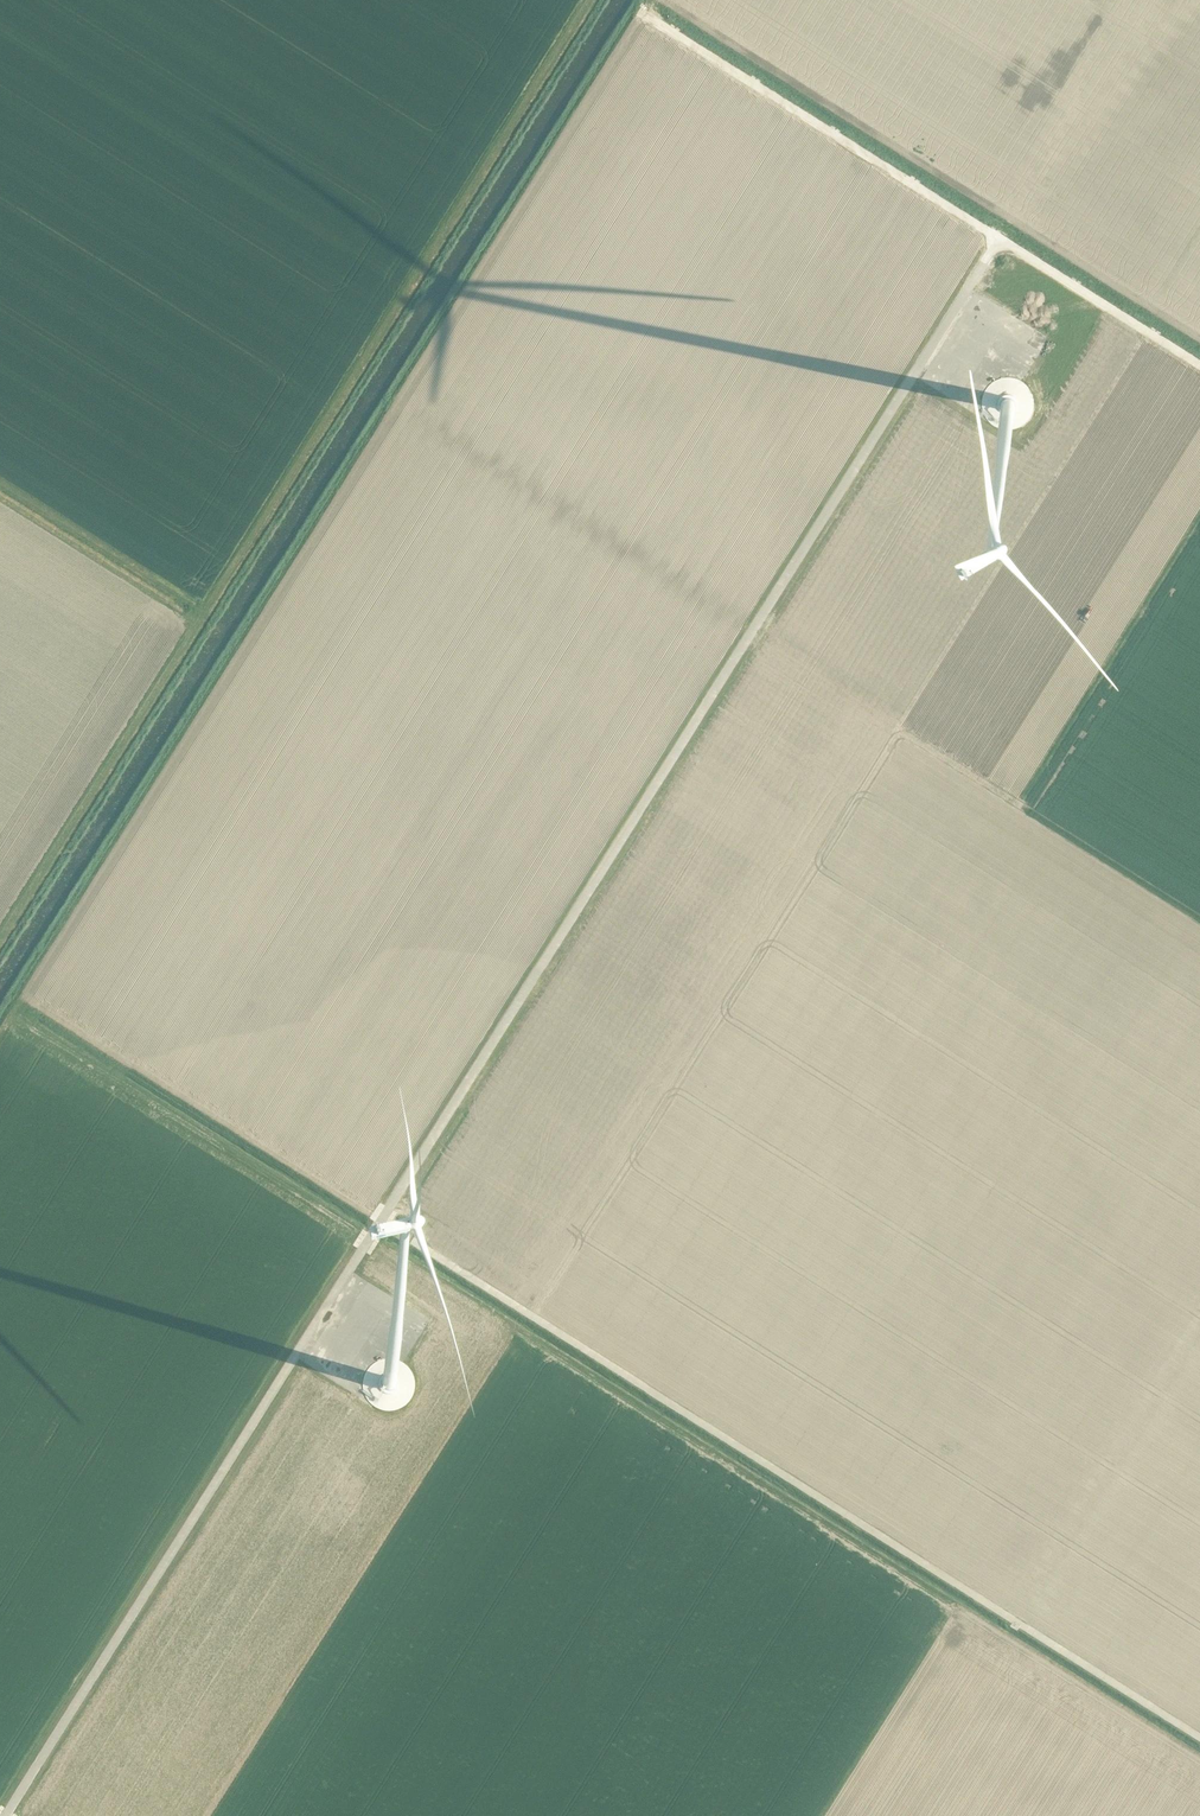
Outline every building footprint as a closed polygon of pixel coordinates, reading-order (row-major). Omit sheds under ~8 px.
[(1000,401),(1000,402),(1000,403),(1000,404),(1000,405),(1001,406),(1002,407),(1002,408),(1003,409),(1004,409),(1006,409),(1007,409),(1008,409),(1009,409),(1010,409),(1011,408),(1012,407),(1013,406),(1013,405),(1014,404),(1014,403),(1014,402),(1014,401),(1014,400),(1013,399),(1013,398),(1012,397),(1011,396),(1010,396),(1009,395),(1008,395),(1007,395),(1006,395),(1004,395),(1003,396),(1002,396),(1002,397),(1001,398),(1000,399),(1000,400),(1000,401)] [(381,1383),(381,1384),(381,1385),(381,1386),(381,1387),(382,1388),(383,1389),(384,1390),(385,1391),(386,1391),(387,1391),(388,1391),(389,1391),(390,1391),(391,1391),(392,1390),(393,1389),(394,1388),(394,1387),(395,1386),(395,1385),(395,1384),(395,1383),(395,1382),(394,1381),(394,1380),(393,1379),(392,1378),(391,1378),(390,1377),(389,1377),(388,1377),(387,1377),(386,1377),(385,1378),(384,1378),(383,1379),(382,1380),(381,1381),(381,1382),(381,1383)]
